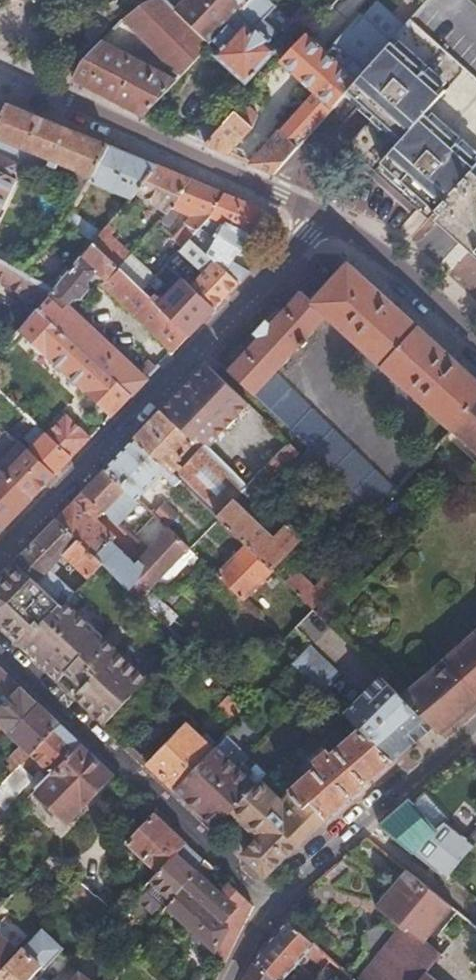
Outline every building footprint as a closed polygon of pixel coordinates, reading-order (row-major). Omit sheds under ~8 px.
[(9,5),(7,0),(0,0),(0,8),(9,5)] [(163,0),(149,0),(142,5),(122,18),(180,76),(209,44),(163,0)] [(176,5),(171,0),(163,0),(209,44),(213,40),(228,24),(237,14),(250,0),(181,0),(176,5)] [(289,19),(297,10),(286,0),(277,9),(289,19)] [(344,94),(389,44),(358,17),(327,53),(302,80),(315,92),(249,163),(251,163),(273,173),(344,94)] [(411,20),(389,44),(344,94),(371,118),(350,141),(433,214),(436,211),(471,172),(475,166),(475,77),(411,20)] [(236,31),(228,24),(213,40),(221,48),(215,55),(246,83),(272,54),(276,50),(268,41),(271,38),(256,24),(253,28),(245,22),(236,31)] [(327,53),(307,35),(306,33),(280,60),(290,69),(302,80),(327,53)] [(80,60),(72,79),(113,100),(144,115),(176,81),(100,40),(80,60)] [(254,101),(250,97),(221,128),(205,145),(213,148),(227,155),(229,154),(254,127),(260,113),(251,105),(254,101)] [(7,103),(0,117),(0,203),(16,175),(11,172),(15,165),(31,172),(40,155),(50,160),(48,164),(56,168),(59,163),(84,174),(91,177),(110,146),(60,125),(7,103)] [(205,145),(221,128),(204,111),(193,120),(199,129),(192,138),(205,145)] [(131,155),(110,146),(91,177),(90,178),(131,196),(134,192),(157,165),(131,155)] [(50,160),(40,155),(31,172),(41,177),(48,164),(50,160)] [(173,172),(157,165),(134,192),(163,213),(190,179),(173,172)] [(471,172),(436,211),(475,247),(475,176),(471,172)] [(91,177),(84,174),(76,189),(82,192),(90,178),(91,177)] [(211,188),(190,179),(163,213),(158,219),(167,226),(179,210),(191,215),(170,239),(180,247),(190,236),(203,223),(213,213),(224,193),(211,188)] [(206,251),(239,282),(249,271),(235,258),(262,210),(262,209),(241,200),(224,193),(213,213),(203,223),(207,227),(212,231),(216,235),(206,251)] [(79,231),(93,241),(102,230),(72,210),(66,221),(79,231)] [(65,222),(59,231),(71,239),(79,231),(66,221),(65,222)] [(207,227),(203,223),(190,236),(195,241),(199,237),(207,227)] [(107,225),(103,229),(108,234),(112,230),(107,225)] [(102,230),(93,241),(117,264),(124,257),(128,252),(108,234),(103,229),(102,230)] [(216,235),(212,231),(204,242),(201,246),(206,251),(216,235)] [(190,285),(214,308),(227,295),(239,282),(206,251),(201,246),(197,242),(195,241),(190,236),(180,247),(178,249),(202,272),(190,285)] [(199,237),(195,241),(197,242),(201,246),(204,242),(199,237)] [(37,307),(131,396),(146,380),(147,379),(69,302),(74,295),(81,295),(91,284),(90,276),(99,268),(177,348),(190,334),(159,304),(141,287),(117,264),(93,241),(87,249),(77,259),(55,286),(41,303),(37,307)] [(30,273),(55,286),(77,259),(70,255),(50,243),(30,273)] [(70,255),(77,259),(87,249),(80,243),(70,255)] [(41,303),(55,286),(30,273),(0,257),(0,278),(41,303)] [(117,264),(141,287),(158,271),(153,267),(151,269),(148,267),(144,271),(140,267),(137,271),(124,257),(117,264)] [(475,400),(475,380),(386,297),(348,262),(313,302),(302,292),(298,297),(271,325),(266,320),(253,334),(259,339),(229,371),(233,374),(376,510),(396,489),(275,372),(301,344),(303,347),(308,341),(305,339),(326,316),(449,429),(450,427),(475,400)] [(159,304),(190,334),(202,321),(214,308),(190,285),(183,278),(159,304)] [(111,417),(131,396),(37,307),(19,328),(20,329),(19,331),(110,417),(111,417)] [(184,387),(161,411),(192,441),(197,436),(208,447),(249,404),(206,364),(184,387)] [(450,427),(449,429),(451,430),(452,429),(475,451),(475,400),(450,427)] [(246,546),(269,569),(271,570),(301,538),(287,524),(273,539),(234,502),(242,492),(248,486),(239,477),(208,447),(197,436),(192,441),(161,411),(147,425),(135,437),(180,481),(218,519),(246,546)] [(46,433),(71,457),(84,443),(89,437),(65,414),(46,433)] [(29,449),(55,473),(66,462),(71,457),(46,433),(37,425),(25,439),(31,446),(29,449)] [(120,453),(105,468),(137,498),(162,472),(175,485),(180,481),(135,437),(120,453)] [(31,498),(44,484),(55,473),(29,449),(20,442),(0,462),(0,465),(2,467),(7,472),(6,473),(31,498)] [(280,452),(287,459),(295,450),(288,443),(280,452)] [(280,452),(266,466),(275,474),(289,460),(287,459),(280,452)] [(13,517),(31,498),(6,473),(7,472),(2,467),(0,469),(0,530),(13,517)] [(101,563),(139,600),(189,549),(168,528),(167,527),(165,529),(151,543),(145,537),(139,544),(145,550),(133,563),(113,545),(117,542),(113,538),(114,537),(95,520),(103,511),(117,524),(138,502),(135,499),(137,498),(105,468),(95,479),(68,507),(56,520),(101,563)] [(248,486),(242,492),(253,502),(261,492),(251,482),(248,486)] [(165,529),(167,527),(177,517),(157,497),(145,509),(165,529)] [(368,526),(382,538),(393,526),(380,514),(368,526)] [(88,577),(101,563),(56,520),(36,540),(16,561),(63,604),(64,602),(74,591),(50,568),(64,554),(88,577)] [(168,528),(189,549),(197,540),(176,520),(168,528)] [(217,577),(241,600),(269,569),(246,546),(217,577)] [(147,680),(64,602),(63,604),(16,561),(0,577),(0,624),(60,681),(68,672),(84,688),(79,693),(109,721),(147,680)] [(284,583),(312,610),(338,583),(328,573),(313,589),(295,571),(284,583)] [(403,697),(432,728),(437,734),(475,700),(475,633),(403,697)] [(292,663),(293,665),(321,691),(339,674),(309,645),(292,663)] [(400,697),(379,677),(344,713),(362,730),(394,761),(412,746),(432,728),(403,697),(402,696),(400,697)] [(39,703),(22,687),(0,710),(0,724),(10,733),(39,703)] [(60,722),(49,712),(39,703),(10,733),(21,744),(0,766),(0,784),(30,753),(60,722)] [(216,746),(219,742),(192,716),(186,723),(213,749),(216,746)] [(51,773),(81,742),(68,730),(60,722),(30,753),(36,759),(51,773)] [(213,749),(186,723),(146,763),(174,789),(213,749)] [(10,733),(0,724),(0,743),(10,733)] [(394,761),(362,730),(332,756),(329,752),(317,762),(320,766),(311,774),(309,773),(291,789),(293,791),(291,793),(305,810),(313,803),(327,819),(360,791),(394,761)] [(219,742),(216,746),(213,749),(174,789),(180,795),(214,827),(229,811),(237,819),(268,787),(260,780),(257,782),(248,776),(243,781),(234,772),(248,757),(225,736),(219,742)] [(62,828),(114,774),(96,757),(81,742),(51,773),(36,789),(37,789),(29,797),(62,828)] [(36,759),(30,753),(0,784),(0,797),(36,759)] [(283,802),(268,787),(237,819),(255,836),(246,846),(246,853),(247,859),(266,877),(287,857),(313,832),(283,802)] [(305,810),(291,793),(283,802),(313,832),(319,827),(327,819),(313,803),(305,810)] [(410,800),(380,826),(414,853),(426,842),(437,851),(427,863),(446,879),(449,876),(475,845),(470,840),(465,846),(440,824),(440,813),(424,795),(413,794),(411,796),(410,800)] [(177,852),(187,842),(156,813),(127,842),(159,872),(177,852)] [(150,882),(177,906),(190,892),(183,886),(197,870),(177,852),(159,872),(150,882)] [(211,864),(206,860),(197,870),(183,886),(190,892),(221,921),(236,906),(245,897),(234,886),(225,896),(222,894),(202,874),(211,864)] [(425,941),(432,931),(451,906),(406,870),(376,907),(400,926),(404,929),(406,927),(425,941)] [(173,910),(226,960),(255,906),(245,897),(236,906),(221,921),(190,892),(177,906),(173,910)] [(256,962),(279,979),(285,979),(310,953),(327,969),(334,961),(285,918),(283,920),(286,922),(269,941),(262,950),(256,962)] [(19,953),(1,936),(1,926),(0,926),(0,973),(19,953)] [(400,926),(397,930),(394,935),(397,938),(404,929),(400,926)] [(427,972),(441,954),(425,941),(406,927),(404,929),(397,938),(366,979),(435,979),(427,972)] [(43,964),(24,947),(19,953),(0,973),(0,979),(28,979),(43,964)] [(256,962),(246,979),(279,979),(256,962)] [(81,972),(74,979),(92,979),(81,972)]
